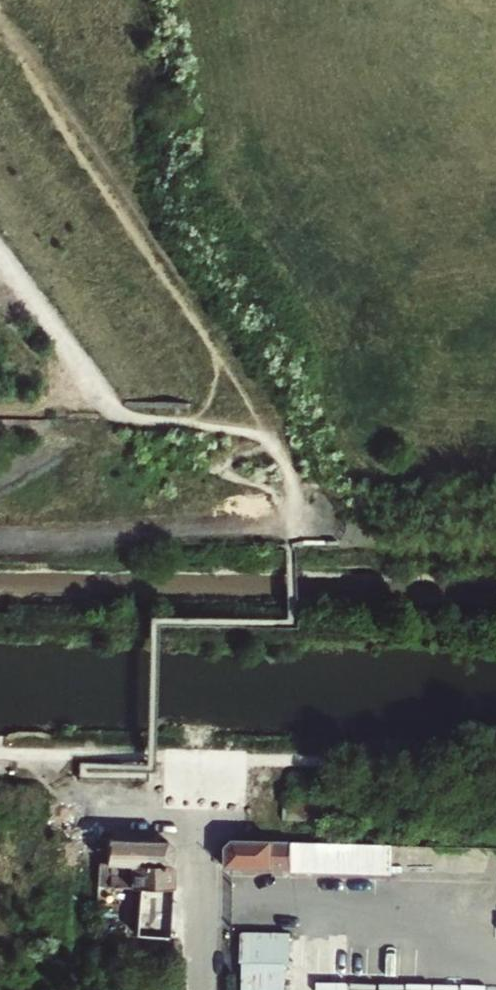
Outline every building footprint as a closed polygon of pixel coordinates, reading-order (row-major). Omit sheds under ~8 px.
[(97,861),(114,861),(114,836),(74,835),(73,883),(87,884),(88,860),(97,861)] [(169,837),(114,836),(114,861),(135,862),(177,863),(176,843),(169,837)] [(228,848),(228,867),(294,869),(295,843),(235,841),(228,848)] [(295,843),(294,869),(354,870),(355,845),(321,844),(295,843)] [(177,886),(177,863),(135,862),(135,872),(114,872),(113,884),(177,886)] [(251,989),(297,989),(295,929),(249,930),(251,989)]
